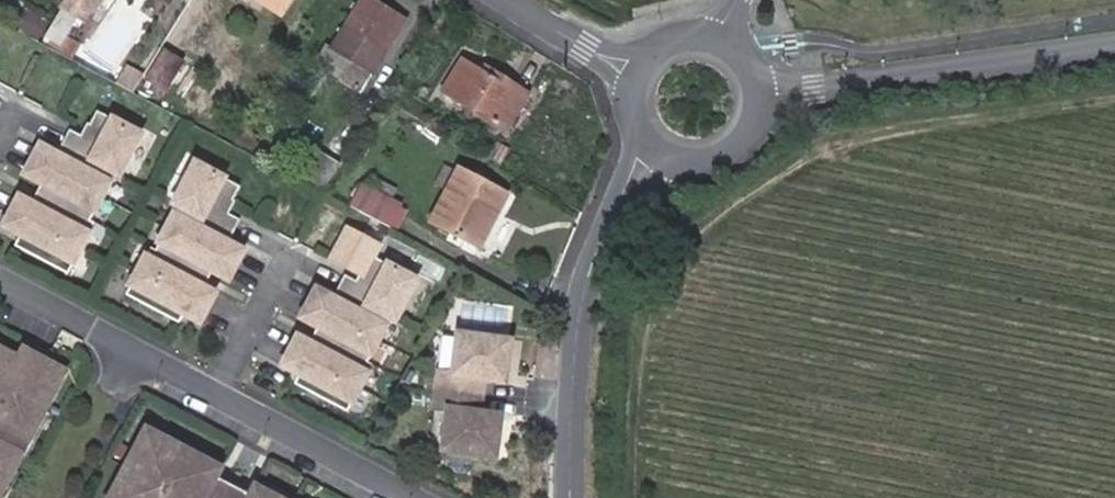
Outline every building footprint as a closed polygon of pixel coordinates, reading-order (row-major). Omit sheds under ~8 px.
[(284,9),(289,0),(269,0),(284,9)] [(386,0),(355,0),(331,38),(351,51),(354,46),(377,61),(407,13),(386,0)] [(80,11),(64,2),(44,35),(61,45),(80,11)] [(183,66),(162,53),(142,85),(163,98),(183,66)] [(461,54),(442,86),(504,122),(527,82),(495,64),(491,71),(479,64),(461,54)] [(497,62),(485,55),(479,64),(491,71),(495,64),(497,62)] [(371,67),(357,58),(345,79),(358,89),(371,67)] [(140,76),(124,67),(116,81),(133,90),(140,76)] [(140,130),(96,107),(86,127),(91,131),(88,136),(69,126),(61,141),(66,144),(61,154),(39,142),(24,172),(45,183),(40,193),(44,196),(40,204),(19,193),(3,223),(24,234),(19,244),(67,269),(93,220),(88,218),(114,170),(119,172),(140,130)] [(508,138),(498,132),(489,150),(499,155),(508,138)] [(325,182),(339,159),(320,149),(316,155),(305,149),(295,166),(325,182)] [(239,183),(195,159),(173,201),(178,203),(155,246),(150,244),(125,291),(173,317),(178,308),(199,319),(214,290),(193,279),(197,271),(202,275),(206,265),(228,276),(243,247),(222,236),(226,229),(231,231),(239,217),(219,206),(223,200),(228,203),(239,183)] [(505,184),(459,160),(430,213),(477,238),(505,184)] [(351,205),(385,222),(398,199),(364,181),(351,205)] [(415,276),(371,253),(360,273),(366,276),(363,282),(344,272),(336,287),(341,289),(336,297),(315,286),(300,315),(321,326),(316,335),(321,337),(318,344),(297,333),(281,362),(302,374),(297,383),(346,408),(370,361),(366,358),(388,315),(394,317),(415,276)] [(505,338),(457,332),(453,373),(439,372),(435,407),(448,409),(444,449),(491,455),(492,442),(498,443),(502,414),(479,411),(483,378),(506,381),(509,351),(503,350),(505,338)] [(0,345),(0,363),(14,371),(22,356),(0,345)] [(69,371),(26,347),(22,356),(14,371),(0,363),(0,422),(1,422),(0,424),(0,487),(12,466),(17,469),(25,453),(20,450),(27,436),(32,440),(69,371)] [(242,487),(217,474),(222,465),(172,439),(169,443),(146,431),(111,497),(236,497),(242,487)] [(257,483),(249,497),(285,497),(257,483)]
